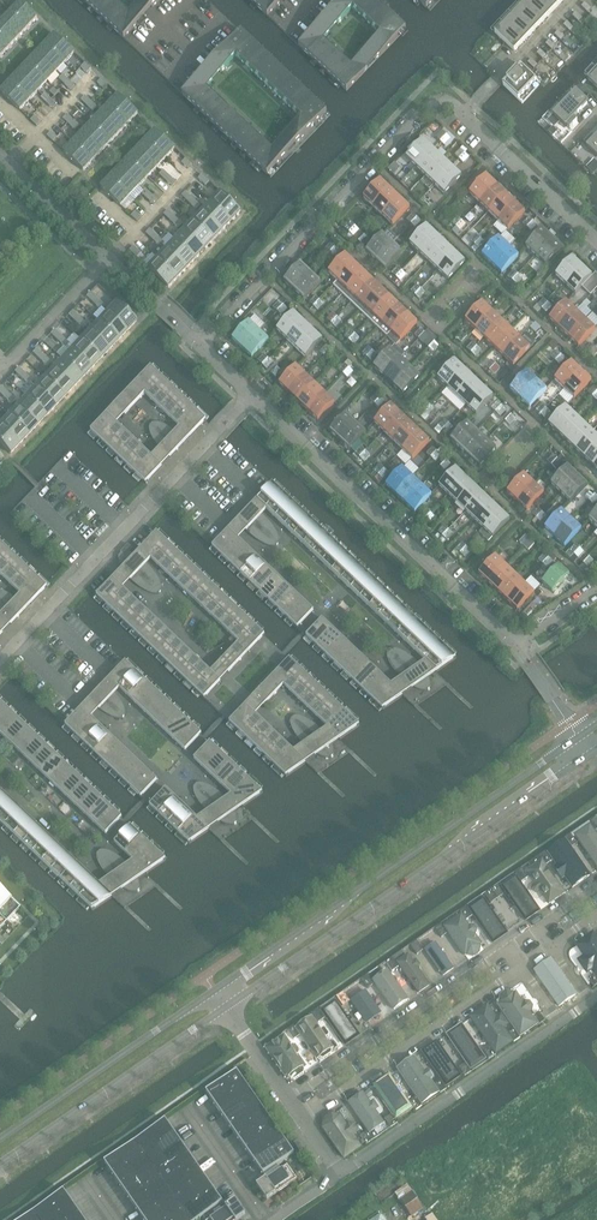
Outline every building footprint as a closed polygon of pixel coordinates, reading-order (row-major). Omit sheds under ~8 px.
[(105,0),(87,0),(86,2),(95,11),(105,0)] [(120,3),(116,0),(105,0),(95,11),(104,19),(120,3)] [(160,0),(140,0),(139,1),(135,6),(145,16),(150,11),(160,0)] [(282,0),(263,0),(257,6),(268,16),(282,0)] [(347,14),(353,8),(361,0),(342,0),(337,5),(347,14)] [(378,1),(377,0),(361,0),(353,8),(362,17),(378,1)] [(536,0),(526,0),(522,4),(541,23),(550,14),(536,0)] [(555,0),(536,0),(550,14),(560,4),(555,0)] [(372,26),(387,10),(378,1),(362,17),(372,26)] [(37,18),(21,2),(11,12),(28,28),(37,18)] [(114,28),(129,12),(120,3),(104,19),(114,28)] [(591,10),(585,3),(581,7),(588,13),(591,10)] [(541,23),(522,4),(513,14),(532,32),(541,23)] [(334,28),(347,14),(337,5),(324,19),(320,23),(330,33),(334,28)] [(124,38),(145,16),(135,6),(129,12),(114,28),(124,38)] [(380,34),(396,18),(387,10),(372,26),(380,34)] [(19,37),(28,28),(11,12),(3,21),(19,37)] [(583,19),(576,13),(572,16),(579,23),(583,19)] [(532,32),(513,14),(504,23),(523,42),(532,32)] [(392,43),(406,28),(396,18),(380,34),(378,38),(382,42),(386,37),(392,43)] [(3,21),(0,24),(0,37),(10,47),(19,37),(3,21)] [(574,28),(567,22),(564,26),(570,32),(574,28)] [(299,45),(309,55),(324,39),(330,33),(320,23),(299,45)] [(523,42),(504,23),(495,33),(506,43),(514,51),(523,42)] [(220,53),(231,63),(236,57),(247,46),(252,40),(242,31),(220,53)] [(565,38),(558,31),(554,35),(561,41),(565,38)] [(74,53),(55,35),(45,44),(65,63),(74,53)] [(0,37),(0,55),(1,56),(10,47),(0,37)] [(372,64),(392,43),(386,37),(382,42),(378,38),(362,54),(358,59),(368,69),(372,64)] [(318,64),(333,48),(324,39),(309,55),(318,64)] [(246,65),(261,49),(252,40),(247,46),(236,57),(246,65)] [(556,47),(549,41),(546,45),(552,51),(556,47)] [(65,63),(45,44),(37,54),(56,72),(65,63)] [(327,72),(342,56),(333,48),(318,64),(327,72)] [(255,74),(270,58),(261,49),(246,65),(255,74)] [(547,56),(540,50),(537,54),(543,60),(547,56)] [(217,77),(231,63),(220,53),(207,67),(203,71),(213,81),(217,77)] [(56,72),(37,54),(28,63),(47,82),(56,72)] [(336,81),(352,65),(342,56),(327,72),(336,81)] [(264,83),(280,67),(270,58),(255,74),(264,83)] [(347,91),(368,69),(358,59),(352,65),(336,81),(347,91)] [(538,66),(531,60),(528,63),(534,70),(538,66)] [(47,82),(28,63),(19,73),(38,91),(47,82)] [(91,69),(85,63),(81,68),(87,73),(91,69)] [(593,67),(596,70),(588,78),(587,79),(596,89),(596,63),(593,67)] [(518,99),(537,80),(521,66),(518,70),(507,81),(503,85),(518,99)] [(274,92),(289,76),(280,67),(264,83),(274,92)] [(182,93),(192,103),(207,87),(213,81),(203,71),(182,93)] [(38,91),(19,73),(10,82),(29,101),(38,91)] [(65,85),(69,81),(63,75),(59,79),(65,85)] [(283,101),(298,85),(289,76),(274,92),(283,101)] [(108,85),(102,79),(97,83),(103,89),(108,85)] [(75,86),(69,81),(65,85),(71,91),(75,86)] [(29,101),(10,82),(0,92),(20,111),(29,101)] [(292,110),(307,93),(298,85),(283,101),(292,110)] [(201,112),(217,96),(207,87),(192,103),(201,112)] [(574,118),(583,109),(586,112),(591,107),(588,104),(589,103),(576,91),(570,97),(567,94),(559,103),(562,106),(554,114),(553,115),(565,127),(566,126),(569,129),(577,121),(574,118)] [(302,118),(317,102),(307,93),(292,110),(302,118)] [(51,99),(45,94),(41,98),(47,104),(51,99)] [(138,114),(118,95),(109,105),(129,123),(138,114)] [(91,102),(85,96),(81,100),(87,106),(91,102)] [(211,121),(226,105),(217,96),(201,112),(211,121)] [(57,105),(51,99),(47,104),(53,109),(57,105)] [(97,108),(91,102),(87,106),(93,111),(97,108)] [(306,134),(327,112),(317,102),(302,118),(296,124),(306,134)] [(129,123),(109,105),(100,114),(120,133),(129,123)] [(220,130),(235,114),(226,105),(211,121),(220,130)] [(41,122),(35,116),(30,112),(27,115),(32,119),(30,121),(37,126),(41,122)] [(120,133),(100,114),(91,124),(111,142),(120,133)] [(229,138),(245,122),(235,114),(220,130),(229,138)] [(73,121),(67,115),(63,119),(69,125),(73,121)] [(79,126),(73,121),(69,125),(75,131),(79,126)] [(239,147),(254,131),(245,122),(229,138),(239,147)] [(111,142),(91,124),(82,133),(102,152),(111,142)] [(292,149),(306,134),(296,124),(282,139),(278,143),(289,152),(292,149)] [(557,132),(553,127),(549,132),(553,136),(557,132)] [(175,149),(155,130),(146,140),(166,159),(175,149)] [(248,156),(263,140),(254,131),(239,147),(248,156)] [(440,142),(446,136),(442,131),(436,137),(440,142)] [(57,138),(51,132),(47,136),(53,142),(57,138)] [(102,152),(82,133),(73,142),(93,161),(102,152)] [(596,138),(592,135),(584,143),(588,146),(587,147),(596,157),(596,137),(596,138)] [(445,146),(451,140),(446,136),(440,142),(445,146)] [(166,159),(146,140),(137,149),(157,168),(166,159)] [(257,165),(272,149),(263,140),(248,156),(257,165)] [(416,167),(433,149),(423,140),(406,158),(416,167)] [(93,161),(73,142),(64,152),(83,171),(93,161)] [(267,175),(289,152),(278,143),(272,149),(257,165),(267,175)] [(157,168),(137,149),(128,159),(148,178),(157,168)] [(425,176),(443,158),(433,149),(416,167),(425,176)] [(459,160),(465,153),(461,149),(455,155),(459,160)] [(470,158),(465,153),(459,160),(464,164),(470,158)] [(435,185),(452,167),(443,158),(425,176),(435,185)] [(148,178),(128,159),(119,168),(139,187),(148,178)] [(192,165),(186,159),(182,163),(188,169),(192,165)] [(587,168),(594,175),(596,171),(596,167),(592,163),(587,168)] [(445,194),(462,177),(452,167),(435,185),(445,194)] [(139,187),(119,168),(110,178),(130,196),(139,187)] [(169,176),(163,171),(159,175),(165,181),(169,176)] [(210,182),(202,175),(198,179),(205,186),(210,182)] [(479,203),(496,185),(487,175),(469,193),(479,203)] [(175,182),(169,176),(165,181),(171,186),(175,182)] [(130,196),(110,178),(101,188),(120,206),(130,196)] [(373,207),(391,189),(381,180),(363,198),(373,207)] [(489,212),(506,194),(496,185),(479,203),(489,212)] [(147,199),(152,195),(146,189),(141,194),(147,199)] [(383,216),(400,198),(391,189),(373,207),(383,216)] [(193,199),(186,192),(182,196),(189,203),(193,199)] [(241,212),(220,192),(211,202),(232,222),(241,212)] [(498,221),(515,203),(506,194),(489,212),(498,221)] [(153,205),(158,201),(152,195),(147,199),(153,205)] [(393,226),(410,208),(400,198),(383,216),(393,226)] [(201,206),(193,199),(189,203),(196,210),(201,206)] [(232,222),(211,202),(202,211),(223,231),(232,222)] [(508,230),(525,212),(515,203),(498,221),(508,230)] [(171,222),(175,218),(168,211),(164,215),(171,222)] [(223,231),(202,211),(193,221),(214,240),(223,231)] [(141,218),(135,212),(131,216),(137,222),(141,218)] [(411,224),(417,218),(413,214),(407,220),(411,224)] [(456,227),(462,221),(457,217),(451,223),(456,227)] [(527,228),(533,221),(529,217),(523,223),(527,228)] [(183,225),(175,218),(171,222),(179,229),(183,225)] [(416,228),(422,222),(417,218),(411,224),(416,228)] [(214,240),(193,221),(184,230),(205,250),(214,240)] [(460,232),(466,225),(462,221),(456,227),(460,232)] [(532,232),(538,226),(533,221),(527,228),(532,232)] [(351,222),(345,228),(349,233),(355,227),(351,222)] [(419,253),(437,235),(427,226),(410,244),(419,253)] [(355,227),(349,233),(354,237),(360,231),(355,227)] [(456,227),(452,232),(456,236),(460,232),(456,227)] [(153,241),(157,236),(150,229),(146,234),(153,241)] [(536,256),(553,239),(543,229),(526,247),(536,256)] [(205,250),(184,230),(175,240),(196,259),(205,250)] [(376,261),(393,243),(383,234),(366,252),(376,261)] [(360,250),(369,240),(365,235),(359,242),(360,243),(356,246),(360,250)] [(429,262),(446,244),(437,235),(419,253),(429,262)] [(481,239),(476,235),(470,241),(475,245),(481,239)] [(165,243),(157,236),(153,241),(161,248),(165,243)] [(492,265),(509,247),(499,237),(482,255),(492,265)] [(485,243),(481,239),(475,245),(479,250),(485,243)] [(546,266),(563,248),(553,239),(536,256),(546,266)] [(196,259),(175,240),(166,249),(187,269),(196,259)] [(329,254),(335,248),(331,243),(325,250),(329,254)] [(386,271),(403,253),(393,243),(376,261),(386,271)] [(438,271),(455,253),(446,244),(429,262),(438,271)] [(141,254),(134,247),(130,251),(137,258),(141,254)] [(502,274),(519,256),(509,247),(492,265),(502,274)] [(334,258),(340,252),(335,248),(329,254),(334,258)] [(187,269),(166,249),(157,258),(178,278),(187,269)] [(448,280),(465,262),(455,253),(438,271),(448,280)] [(338,281),(355,263),(346,254),(328,272),(338,281)] [(565,285),(583,267),(573,257),(556,275),(565,285)] [(178,278),(157,258),(148,268),(168,288),(178,278)] [(347,290),(364,272),(355,263),(338,281),(334,286),(343,294),(347,290)] [(294,291),(311,273),(301,264),(284,282),(294,291)] [(402,271),(398,267),(392,273),(396,277),(402,271)] [(575,294),(592,276),(583,267),(565,285),(575,294)] [(407,276),(402,271),(396,277),(401,282),(407,276)] [(512,281),(518,275),(514,271),(508,277),(512,281)] [(356,298),(373,280),(364,272),(347,290),(343,294),(352,302),(356,298)] [(304,300),(321,282),(311,273),(294,291),(304,300)] [(518,275),(512,281),(517,285),(523,279),(518,275)] [(365,307),(382,289),(373,280),(356,298),(352,302),(361,311),(365,307)] [(415,296),(421,289),(416,285),(411,291),(415,296)] [(373,315),(391,297),(382,289),(365,307),(361,311),(369,319),(373,315)] [(419,300),(425,293),(421,289),(415,296),(419,300)] [(94,303),(98,299),(90,292),(86,296),(94,303)] [(500,292),(496,296),(501,301),(505,297),(500,292)] [(314,307),(320,301),(315,296),(309,303),(314,307)] [(382,324),(399,306),(391,297),(373,315),(369,319),(378,328),(382,324)] [(105,306),(98,299),(94,303),(101,310),(105,306)] [(548,303),(544,299),(538,305),(542,309),(548,303)] [(283,305),(279,301),(273,307),(278,312),(283,305)] [(324,305),(320,301),(314,307),(318,311),(324,305)] [(559,329),(576,311),(566,301),(549,320),(559,329)] [(136,321),(116,302),(106,312),(127,331),(136,321)] [(475,330),(492,312),(482,302),(465,320),(475,330)] [(552,307),(548,303),(542,309),(547,314),(552,307)] [(282,316),(288,310),(283,305),(278,312),(282,316)] [(391,332),(408,314),(399,306),(382,324),(378,328),(387,336),(391,332)] [(80,318),(72,311),(68,315),(76,322),(80,318)] [(569,338),(586,320),(576,311),(559,329),(569,338)] [(127,331),(106,312),(98,321),(118,341),(127,331)] [(287,340),(304,322),(294,312),(277,330),(287,340)] [(485,339),(502,321),(492,312),(475,330),(485,339)] [(337,318),(333,313),(327,319),(331,324),(337,318)] [(400,341),(418,323),(408,314),(391,332),(400,341)] [(87,325),(80,318),(76,322),(83,329),(87,325)] [(342,322),(337,318),(331,324),(336,328),(342,322)] [(579,347),(596,329),(586,320),(569,338),(579,347)] [(118,341),(98,321),(89,330),(109,350),(118,341)] [(242,349),(259,331),(249,321),(232,339),(242,349)] [(494,348),(511,330),(502,321),(485,339),(494,348)] [(296,348),(313,331),(304,322),(287,340),(296,348)] [(419,339),(425,333),(421,329),(415,335),(419,339)] [(62,337),(55,330),(50,334),(58,341),(62,337)] [(109,350),(89,330),(80,340),(100,359),(109,350)] [(355,334),(351,330),(345,336),(349,341),(355,334)] [(503,357),(521,339),(511,330),(494,348),(503,357)] [(252,358),(269,340),(259,331),(242,349),(252,358)] [(306,358),(323,340),(313,331),(296,348),(306,358)] [(423,344),(429,337),(425,333),(419,339),(423,344)] [(360,339),(355,334),(349,341),(354,345),(360,339)] [(462,344),(468,338),(463,334),(457,340),(462,344)] [(69,344),(62,337),(58,341),(65,348),(69,344)] [(513,366),(531,348),(521,339),(503,357),(513,366)] [(100,359),(80,340),(71,349),(91,369),(100,359)] [(433,353),(439,346),(434,342),(428,348),(433,353)] [(471,353),(477,347),(473,342),(467,349),(471,353)] [(589,354),(595,348),(591,344),(585,350),(589,354)] [(330,350),(326,346),(320,352),(324,356),(330,350)] [(367,358),(373,351),(368,347),(362,353),(367,358)] [(476,357),(482,351),(477,347),(471,353),(476,357)] [(596,354),(596,350),(595,348),(589,354),(593,358),(596,354)] [(44,356),(37,349),(32,353),(40,360),(44,356)] [(91,369),(71,349),(62,359),(82,378),(91,369)] [(384,376),(401,358),(391,349),(374,367),(384,376)] [(335,354),(330,350),(324,356),(329,361),(335,354)] [(371,362),(377,356),(373,351),(367,358),(371,362)] [(555,361),(561,355),(557,351),(551,357),(555,361)] [(262,365),(268,359),(264,355),(258,361),(262,365)] [(566,360),(561,355),(555,361),(560,366),(566,360)] [(51,363),(44,356),(40,360),(47,367),(51,363)] [(393,385),(410,367),(401,358),(384,376),(393,385)] [(82,378),(62,359),(53,368),(73,388),(82,378)] [(273,363),(268,359),(262,365),(267,369),(273,363)] [(447,388),(465,369),(455,360),(438,378),(447,388)] [(490,371),(496,365),(492,360),(486,367),(490,371)] [(565,389),(582,371),(572,362),(555,380),(565,389)] [(349,368),(345,364),(339,370),(343,374),(349,368)] [(494,375),(500,369),(496,365),(490,371),(494,375)] [(289,394),(306,375),(296,366),(279,384),(289,394)] [(22,379),(26,374),(19,367),(14,372),(22,379)] [(403,395),(420,377),(410,367),(393,385),(403,395)] [(73,388),(53,368),(44,378),(64,397),(73,388)] [(145,394),(161,377),(151,368),(132,388),(142,397),(145,395),(145,394)] [(276,378),(282,372),(278,368),(272,374),(276,378)] [(354,372),(349,368),(343,374),(348,379),(354,372)] [(457,396),(474,378),(465,369),(447,388),(457,396)] [(520,399),(537,381),(527,371),(510,389),(520,399)] [(575,399),(592,381),(582,371),(565,389),(575,399)] [(33,381),(26,374),(22,379),(29,386),(33,381)] [(298,402),(316,384),(306,375),(289,394),(298,402)] [(153,403),(170,385),(161,377),(145,394),(145,395),(153,403)] [(64,397),(44,378),(35,387),(55,407),(64,397)] [(466,405),(483,387),(474,378),(457,396),(466,405)] [(530,408),(547,390),(537,381),(520,399),(530,408)] [(308,411),(325,393),(316,384),(298,402),(308,411)] [(162,411),(179,394),(170,385),(153,403),(162,411)] [(1,386),(0,387),(0,394),(4,398),(8,393),(1,386)] [(594,386),(588,392),(592,397),(596,392),(596,389),(594,386)] [(55,407),(35,387),(26,396),(46,416),(55,407)] [(476,415),(494,397),(483,387),(466,405),(476,415)] [(121,420),(142,397),(132,388),(111,410),(121,420)] [(15,400),(8,393),(4,398),(11,405),(15,400)] [(318,421),(335,403),(325,393),(308,411),(318,421)] [(171,419),(188,402),(179,394),(162,411),(171,419)] [(375,404),(381,398),(376,394),(370,400),(375,404)] [(46,416),(26,396),(17,406),(37,425),(46,416)] [(385,402),(381,398),(375,404),(379,408),(385,402)] [(180,428),(197,411),(188,402),(171,419),(180,428)] [(430,406),(426,402),(420,408),(424,412),(430,406)] [(496,412),(502,406),(497,402),(491,408),(496,412)] [(540,415),(547,409),(542,404),(536,411),(540,415)] [(384,432),(401,414),(391,405),(374,423),(384,432)] [(37,425),(17,406),(8,415),(29,435),(37,425)] [(435,410),(430,406),(424,412),(429,416),(435,410)] [(500,417),(506,410),(502,406),(496,412),(500,417)] [(558,433),(575,415),(566,406),(549,424),(558,433)] [(545,419),(551,413),(547,409),(540,415),(545,419)] [(100,440),(117,423),(117,424),(121,420),(111,410),(91,431),(100,440)] [(190,437),(206,420),(197,411),(180,428),(190,437)] [(339,441),(356,423),(347,414),(330,432),(339,441)] [(393,441),(411,423),(401,414),(384,432),(393,441)] [(8,415),(0,423),(0,425),(1,427),(20,444),(29,435),(8,415)] [(510,426),(516,419),(511,415),(505,421),(510,426)] [(567,441),(584,423),(575,415),(558,433),(567,441)] [(449,424),(445,420),(439,426),(443,430),(449,424)] [(460,449),(478,432),(468,422),(451,440),(460,449)] [(109,449),(126,432),(117,424),(117,423),(100,440),(109,449)] [(146,484),(177,451),(190,437),(180,428),(176,432),(171,429),(168,427),(165,426),(163,425),(157,423),(154,423),(152,424),(150,425),(149,428),(150,432),(152,436),(154,441),(157,444),(160,449),(152,457),(153,458),(136,475),(146,484)] [(349,451),(366,433),(356,423),(339,441),(349,451)] [(403,450),(420,432),(411,423),(393,441),(403,450)] [(576,450),(593,432),(584,423),(567,441),(576,450)] [(453,428),(449,424),(443,430),(448,434),(453,428)] [(1,427),(0,425),(0,444),(10,454),(20,444),(1,427)] [(118,458),(135,441),(126,432),(109,449),(118,458)] [(413,460),(430,442),(420,432),(403,450),(413,460)] [(470,458),(487,440),(478,432),(460,449),(470,458)] [(596,445),(596,436),(593,432),(576,450),(585,458),(596,445)] [(480,468),(497,450),(487,440),(470,458),(480,468)] [(127,466),(144,449),(135,441),(118,458),(127,466)] [(596,463),(596,445),(585,458),(593,467),(596,463)] [(360,458),(366,451),(361,447),(355,453),(360,458)] [(431,458),(437,452),(433,447),(427,454),(431,458)] [(153,458),(152,457),(144,449),(127,466),(136,475),(153,458)] [(364,462),(370,456),(366,451),(360,458),(364,462)] [(435,462),(441,456),(437,452),(431,458),(435,462)] [(552,466),(558,459),(553,455),(547,461),(552,466)] [(556,470),(562,464),(558,459),(552,466),(556,470)] [(445,471),(451,465),(447,460),(441,467),(445,471)] [(379,476),(385,469),(380,465),(374,471),(379,476)] [(561,494),(578,475),(568,466),(551,484),(561,494)] [(396,495),(413,477),(403,468),(386,485),(396,495)] [(448,495),(465,477),(456,468),(439,486),(448,495)] [(389,474),(385,469),(379,476),(383,480),(389,474)] [(517,502),(534,484),(524,474),(507,492),(517,502)] [(571,503),(588,485),(578,475),(561,494),(571,503)] [(405,504),(422,486),(413,477),(396,495),(405,504)] [(457,504),(474,486),(465,477),(448,495),(457,504)] [(266,509),(282,492),(273,483),(256,501),(266,509)] [(527,511),(544,493),(534,484),(517,502),(527,511)] [(415,513),(432,495),(422,486),(405,504),(415,513)] [(466,512),(483,494),(474,486),(457,504),(466,512)] [(589,501),(595,495),(591,491),(585,497),(589,501)] [(275,518),(292,501),(282,492),(266,509),(267,510),(275,518)] [(475,520),(492,503),(483,494),(466,512),(475,520)] [(223,557),(239,540),(239,539),(243,535),(247,531),(251,535),(257,540),(258,541),(263,544),(265,545),(270,547),(273,547),(277,546),(279,545),(280,542),(280,540),(278,534),(276,530),(273,526),(267,519),(266,518),(262,515),(264,513),(267,510),(266,509),(256,501),(255,502),(232,526),(212,547),(223,557)] [(285,527),(301,510),(292,501),(275,518),(285,527)] [(484,529),(501,511),(492,503),(475,520),(484,529)] [(543,513),(538,508),(532,515),(537,519),(543,513)] [(425,520),(431,513),(426,509),(420,515),(425,520)] [(294,536),(310,519),(301,510),(285,527),(294,536)] [(555,537),(572,519),(562,510),(545,528),(555,537)] [(493,538),(510,520),(501,511),(484,529),(493,538)] [(588,520),(596,528),(596,511),(588,520)] [(435,518),(431,513),(425,520),(429,524),(435,518)] [(541,523),(547,517),(543,513),(537,519),(541,523)] [(303,545),(320,528),(310,519),(294,536),(303,545)] [(565,547),(582,529),(572,519),(555,537),(565,547)] [(449,530),(444,526),(438,532),(443,536),(449,530)] [(313,554),(329,537),(320,528),(303,545),(313,554)] [(453,534),(449,530),(443,536),(447,541),(453,534)] [(151,559),(167,542),(157,532),(141,550),(151,559)] [(530,540),(526,536),(520,542),(524,546),(530,540)] [(322,563),(339,546),(329,537),(313,554),(322,563)] [(232,566),(249,549),(239,540),(223,557),(232,566)] [(534,544),(530,540),(524,546),(528,551),(534,544)] [(160,567),(176,550),(167,542),(151,559),(160,567)] [(460,553),(466,547),(462,543),(456,549),(460,553)] [(11,552),(2,544),(0,546),(0,563),(11,552)] [(574,555),(580,548),(576,544),(570,550),(574,555)] [(106,605),(123,588),(127,585),(131,580),(134,583),(140,588),(147,592),(149,593),(153,594),(156,595),(158,595),(160,594),(161,592),(162,590),(162,587),(160,582),(160,581),(158,577),(156,574),(152,570),(147,564),(151,559),(141,550),(135,556),(131,554),(130,553),(133,550),(128,545),(121,553),(119,555),(119,559),(119,563),(121,567),(122,569),(117,575),(113,579),(97,596),(106,605)] [(332,572),(348,555),(339,546),(322,563),(332,572)] [(471,551),(466,547),(460,553),(465,558),(471,551)] [(585,553),(580,548),(574,555),(579,559),(585,553)] [(242,575),(258,558),(249,549),(232,566),(242,575)] [(168,576),(185,559),(176,550),(160,567),(168,576)] [(20,561),(11,552),(0,563),(0,575),(3,578),(20,561)] [(543,564),(549,558),(544,554),(538,560),(543,564)] [(341,581),(357,564),(348,555),(332,572),(341,581)] [(489,583),(506,565),(496,556),(479,574),(489,583)] [(588,568),(594,562),(589,557),(583,564),(588,568)] [(251,584),(267,567),(258,558),(242,575),(251,584)] [(547,569),(553,562),(549,558),(543,564),(547,569)] [(177,584),(194,567),(185,559),(168,576),(177,584)] [(12,586),(29,569),(20,561),(3,578),(12,586)] [(350,590),(367,573),(357,564),(341,581),(350,590)] [(498,592),(515,574),(506,565),(489,583),(498,592)] [(553,593),(570,575),(559,565),(542,583),(553,593)] [(186,593),(203,576),(194,567),(177,584),(186,593)] [(260,593),(277,576),(267,567),(251,584),(260,593)] [(21,595),(37,578),(29,569),(12,586),(21,595)] [(360,599),(376,582),(367,573),(350,590),(360,599)] [(508,601),(525,583),(515,574),(498,592),(508,601)] [(195,601),(212,584),(203,576),(186,593),(195,601)] [(270,602),(286,584),(277,576),(260,593),(270,602)] [(31,604),(47,587),(37,578),(21,595),(31,604)] [(369,608),(386,591),(376,582),(360,599),(369,608)] [(517,611),(535,593),(525,583),(508,601),(517,611)] [(204,610),(220,593),(212,584),(195,601),(204,610)] [(279,611),(295,593),(286,584),(270,602),(279,611)] [(132,597),(123,588),(106,605),(115,614),(132,597)] [(18,618),(31,604),(21,595),(16,599),(14,597),(9,594),(3,591),(1,590),(0,590),(0,614),(1,616),(0,617),(0,637),(3,633),(18,618)] [(378,617),(395,600),(386,591),(369,608),(378,617)] [(213,618),(229,601),(220,593),(204,610),(213,618)] [(289,620),(305,602),(295,593),(279,611),(289,620)] [(124,622),(141,605),(132,597),(115,614),(124,622)] [(388,626),(404,608),(395,600),(378,617),(388,626)] [(222,627),(238,610),(229,601),(213,618),(222,627)] [(298,628),(314,611),(305,602),(289,620),(298,628)] [(133,631),(150,614),(141,605),(124,622),(133,631)] [(528,618),(534,611),(529,607),(523,613),(528,618)] [(397,635),(414,617),(404,608),(388,626),(397,635)] [(231,635),(247,618),(238,610),(222,627),(231,635)] [(142,639),(158,622),(150,614),(133,631),(142,639)] [(407,644),(423,626),(414,617),(397,635),(407,644)] [(240,644),(256,627),(247,618),(231,635),(239,643),(240,644)] [(317,646),(333,629),(322,619),(306,636),(317,646)] [(151,648),(167,631),(158,622),(142,639),(151,648)] [(416,653),(433,635),(423,626),(407,644),(416,653)] [(249,652),(265,635),(256,627),(240,644),(249,652)] [(326,655),(342,638),(333,629),(317,646),(326,655)] [(160,656),(176,639),(167,631),(151,648),(160,656)] [(426,662),(442,644),(433,635),(416,653),(426,662)] [(335,664),(352,647),(342,638),(326,655),(335,664)] [(169,665),(185,648),(176,639),(160,656),(169,665)] [(221,681),(243,659),(249,652),(240,644),(239,643),(211,672),(212,673),(221,681)] [(457,658),(442,644),(426,662),(437,672),(457,658)] [(345,673),(361,656),(352,647),(335,664),(345,673)] [(178,673),(194,656),(185,648),(169,665),(178,673)] [(383,709),(403,695),(414,688),(418,690),(422,691),(425,691),(427,691),(429,690),(430,688),(431,686),(431,683),(430,680),(429,677),(437,672),(426,662),(420,665),(417,662),(410,656),(405,653),(402,652),(400,651),(395,649),(393,649),(389,650),(388,652),(388,653),(387,655),(388,659),(388,661),(390,665),(391,666),(395,671),(397,674),(402,679),(392,685),(389,683),(373,700),(383,709)] [(187,682),(203,664),(194,656),(178,673),(187,682)] [(354,682),(371,665),(361,656),(345,673),(354,682)] [(282,684),(299,667),(290,659),(274,676),(282,684)] [(118,687),(135,670),(126,662),(109,679),(118,687)] [(196,690),(212,673),(211,672),(203,664),(187,682),(196,690)] [(364,691),(380,674),(371,665),(354,682),(364,691)] [(291,693),(308,676),(299,667),(282,684),(284,686),(291,693)] [(128,696),(144,679),(135,670),(118,687),(119,689),(128,696)] [(205,699),(221,681),(212,673),(196,690),(205,699)] [(373,700),(389,683),(380,674),(364,691),(373,700)] [(256,715),(278,692),(284,686),(282,684),(274,676),(246,705),(255,714),(256,715)] [(300,701),(317,684),(308,676),(291,693),(300,701)] [(74,734),(91,717),(92,718),(96,714),(100,709),(103,712),(108,715),(112,717),(113,718),(119,719),(121,719),(123,718),(125,716),(126,715),(126,712),(124,707),(124,706),(121,700),(119,698),(115,693),(118,690),(119,689),(118,687),(109,679),(108,681),(105,684),(90,699),(86,704),(82,708),(65,725),(74,734)] [(137,705),(154,688),(144,679),(128,696),(137,705)] [(309,710),(326,693),(317,684),(300,701),(309,710)] [(147,714),(163,697),(154,688),(137,705),(147,714)] [(318,719),(335,701),(326,693),(309,710),(318,719)] [(156,723),(172,706),(163,697),(147,714),(156,723)] [(9,709),(0,701),(0,718),(9,709)] [(328,727),(344,710),(335,701),(318,719),(328,727)] [(238,731),(255,714),(246,705),(229,722),(238,731)] [(166,732),(182,715),(172,706),(156,723),(166,732)] [(18,718),(9,709),(0,718),(0,734),(2,736),(18,718)] [(360,725),(344,710),(328,727),(328,728),(340,739),(360,725)] [(264,722),(256,715),(255,714),(238,731),(247,739),(264,722)] [(175,741),(191,724),(182,715),(166,732),(175,741)] [(286,776),(317,755),(318,756),(322,757),(326,758),(329,758),(331,758),(333,757),(334,755),(334,752),(334,749),(333,746),(332,745),(340,739),(328,728),(323,732),(322,731),(317,726),(313,723),(308,720),(304,718),(300,717),(296,716),(294,717),(292,719),(291,719),(291,722),(291,723),(292,727),(293,730),(296,735),(298,739),(304,745),(295,752),(290,748),(274,765),(286,776)] [(100,726),(92,718),(91,717),(74,734),(84,743),(100,726)] [(11,744),(27,727),(18,718),(2,736),(11,744)] [(256,748),(273,731),(264,722),(247,739),(256,748)] [(185,751),(202,734),(191,724),(175,741),(185,751)] [(93,752),(109,735),(100,726),(84,743),(93,752)] [(20,753),(37,736),(27,727),(11,744),(20,753)] [(265,756),(281,739),(273,731),(256,748),(265,756)] [(102,761),(119,744),(109,735),(93,752),(102,761)] [(30,762),(46,745),(37,736),(20,753),(30,762)] [(274,765),(290,748),(281,739),(265,756),(274,765)] [(206,771),(222,753),(210,742),(194,759),(206,771)] [(112,770),(128,753),(119,744),(102,761),(112,770)] [(39,771),(56,754),(46,745),(30,762),(39,771)] [(121,779),(138,762),(128,753),(112,770),(121,779)] [(215,779),(231,762),(222,753),(206,771),(215,779)] [(48,780),(65,763),(56,754),(39,771),(48,780)] [(131,788),(147,771),(138,762),(121,779),(131,788)] [(223,788),(240,770),(231,762),(215,779),(223,788)] [(58,789),(74,772),(65,763),(48,780),(58,789)] [(232,796),(249,779),(240,770),(223,788),(232,795),(232,796)] [(141,798),(158,780),(147,771),(131,788),(141,798)] [(67,798),(84,781),(74,772),(58,789),(67,798)] [(243,806),(263,792),(249,779),(232,796),(243,806)] [(77,807),(93,790),(84,781),(67,798),(77,807)] [(189,843),(209,830),(220,822),(225,824),(228,825),(231,825),(234,825),(236,824),(237,822),(237,820),(237,817),(236,814),(235,812),(243,806),(232,796),(232,795),(226,799),(224,797),(222,795),(217,791),(214,789),(208,785),(201,783),(198,783),(196,784),(194,786),(194,789),(194,790),(194,792),(195,795),(198,801),(202,806),(205,810),(207,812),(198,819),(194,816),(178,833),(189,843)] [(159,815),(176,798),(166,789),(150,806),(159,815)] [(86,816),(102,799),(93,790),(77,807),(86,816)] [(11,800),(1,791),(0,792),(0,811),(11,800)] [(169,824),(185,807),(176,798),(159,815),(169,824)] [(95,825),(112,808),(102,799),(86,816),(95,825)] [(20,809),(11,800),(0,811),(0,822),(4,826),(20,809)] [(178,833),(194,816),(185,807),(169,824),(178,833)] [(106,835),(122,818),(112,808),(95,825),(106,835)] [(13,835),(29,817),(20,809),(4,826),(13,835)] [(22,843),(38,826),(29,817),(13,835),(22,843)] [(573,836),(596,871),(596,836),(589,825),(573,836)] [(31,852),(48,835),(38,826),(22,843),(31,852)] [(124,852),(140,835),(131,826),(114,843),(124,852)] [(41,861),(57,844),(48,835),(31,852),(41,861)] [(133,861),(150,844),(140,835),(124,852),(133,861)] [(578,844),(571,835),(565,840),(571,848),(578,844)] [(589,878),(563,841),(546,853),(571,890),(589,878)] [(50,870),(66,853),(57,844),(41,861),(50,870)] [(166,859),(150,844),(133,861),(146,873),(166,859)] [(112,897),(124,889),(128,891),(131,892),(134,893),(137,892),(139,891),(140,890),(141,887),(141,886),(140,883),(139,880),(138,879),(146,873),(133,861),(128,865),(125,862),(122,859),(116,855),(111,853),(108,851),(106,851),(102,851),(99,851),(99,852),(98,853),(97,854),(97,856),(97,859),(98,863),(100,866),(102,869),(107,876),(109,878),(100,885),(94,879),(78,896),(93,911),(112,897)] [(59,879),(76,862),(66,853),(50,870),(59,879)] [(552,862),(545,853),(539,858),(545,867),(552,862)] [(69,888),(85,871),(76,862),(59,879),(69,888)] [(541,863),(526,873),(549,906),(563,896),(541,863)] [(528,878),(522,869),(516,874),(522,882),(528,878)] [(78,896),(94,879),(85,871),(69,888),(78,896)] [(520,885),(510,891),(530,919),(539,913),(520,885)] [(504,895),(498,886),(491,891),(497,900),(504,895)] [(6,922),(20,908),(11,900),(0,889),(0,917),(6,922)] [(497,900),(491,891),(485,895),(491,904),(497,900)] [(473,917),(467,908),(460,912),(466,921),(473,917)] [(484,913),(480,908),(471,914),(492,944),(501,938),(497,932),(501,928),(488,910),(484,913)] [(484,950),(459,914),(443,925),(469,961),(484,950)] [(448,934),(442,925),(436,929),(442,938),(448,934)] [(592,935),(574,947),(582,959),(576,962),(585,976),(593,970),(596,976),(596,942),(592,935)] [(424,951),(418,942),(411,946),(417,955),(424,951)] [(451,972),(432,945),(424,950),(443,977),(451,972)] [(430,986),(408,955),(397,963),(418,994),(430,986)] [(399,968),(393,959),(386,963),(393,972),(399,968)] [(552,962),(537,972),(558,1002),(560,1000),(570,994),(572,992),(552,962)] [(408,1002),(387,972),(373,981),(394,1011),(408,1002)] [(595,974),(588,979),(594,987),(596,985),(596,978),(595,974)] [(375,985),(368,976),(362,980),(368,989),(375,985)] [(388,1022),(361,983),(345,994),(372,1033),(388,1022)] [(350,1002),(344,993),(337,997),(343,1006),(350,1002)] [(521,1004),(515,995),(505,993),(498,998),(497,1008),(519,1040),(537,1025),(530,1015),(531,1008),(528,1003),(521,1004)] [(359,1035),(337,1004),(323,1014),(344,1045),(359,1035)] [(513,1043),(487,1006),(468,1019),(494,1056),(513,1043)] [(325,1019),(319,1010),(313,1014),(319,1023),(325,1019)] [(546,1021),(540,1013),(539,1012),(533,1017),(539,1026),(546,1021)] [(333,1048),(312,1017),(296,1028),(317,1059),(333,1048)] [(301,1036),(295,1027),(288,1031),(294,1040),(301,1036)] [(474,1058),(455,1032),(448,1037),(467,1063),(474,1058)] [(518,1040),(511,1032),(508,1034),(514,1042),(518,1040)] [(307,1071),(283,1037),(264,1050),(288,1084),(307,1071)] [(455,1078),(434,1046),(423,1054),(445,1085),(455,1078)] [(493,1057),(486,1048),(480,1053),(486,1062),(493,1057)] [(438,1094),(414,1058),(398,1069),(423,1105),(438,1094)] [(472,1072),(466,1063),(459,1068),(465,1077),(472,1072)] [(215,1105),(246,1083),(237,1071),(206,1092),(215,1105)] [(447,1089),(441,1080),(434,1085),(441,1094),(447,1089)] [(399,1089),(395,1084),(384,1081),(376,1086),(376,1096),(396,1123),(413,1111),(405,1099),(406,1093),(404,1090),(399,1089)] [(223,1116),(254,1095),(246,1083),(215,1105),(223,1116)] [(384,1125),(362,1094),(348,1103),(370,1135),(384,1125)] [(231,1128),(262,1106),(254,1095),(223,1116),(231,1128)] [(423,1106),(416,1097),(410,1102),(416,1111),(423,1106)] [(239,1139),(270,1118),(262,1106),(231,1128),(239,1139)] [(361,1146),(341,1117),(331,1115),(322,1121),(322,1129),(342,1159),(361,1146)] [(395,1125),(389,1116),(382,1121),(388,1129),(395,1125)] [(247,1151),(278,1129),(270,1118),(239,1139),(247,1151)] [(144,1154),(174,1133),(166,1120),(135,1141),(144,1154)] [(255,1162),(286,1141),(278,1129),(247,1151),(255,1162)] [(373,1140),(367,1132),(361,1136),(367,1145),(373,1140)] [(152,1165),(182,1144),(174,1133),(144,1154),(152,1165)] [(305,1147),(300,1139),(295,1143),(297,1146),(300,1150),(301,1149),(304,1147),(305,1147)] [(113,1175),(144,1154),(135,1141),(105,1163),(113,1175)] [(264,1175),(295,1153),(286,1141),(255,1162),(264,1175)] [(160,1177),(190,1156),(182,1144),(152,1165),(160,1177)] [(121,1187),(152,1165),(144,1154),(113,1175),(121,1187)] [(168,1188),(198,1167),(190,1156),(160,1177),(168,1188)] [(129,1198),(160,1177),(152,1165),(121,1187),(129,1198)] [(277,1193),(297,1179),(288,1165),(267,1180),(267,1179),(257,1186),(262,1193),(262,1194),(262,1195),(263,1194),(267,1201),(277,1194),(277,1193)] [(176,1200),(206,1179),(198,1167),(168,1188),(176,1200)] [(137,1210),(168,1188),(160,1177),(129,1198),(137,1210)] [(184,1211),(214,1190),(206,1179),(176,1200),(184,1211)] [(423,1208),(407,1185),(395,1193),(411,1217),(423,1208)] [(176,1200),(168,1188),(137,1210),(144,1219),(147,1219),(176,1200)] [(223,1203),(214,1190),(184,1211),(190,1219),(198,1219),(223,1203)] [(73,1203),(64,1191),(34,1212),(39,1219),(49,1219),(73,1203)] [(184,1211),(176,1200),(147,1219),(171,1219),(184,1211)] [(242,1209),(242,1208),(241,1208),(236,1201),(226,1207),(227,1208),(209,1219),(239,1219),(246,1215),(242,1209)] [(81,1215),(73,1203),(49,1219),(73,1219),(81,1215)] [(184,1211),(171,1219),(190,1219),(184,1211)] [(34,1212),(22,1219),(39,1219),(34,1212)]
